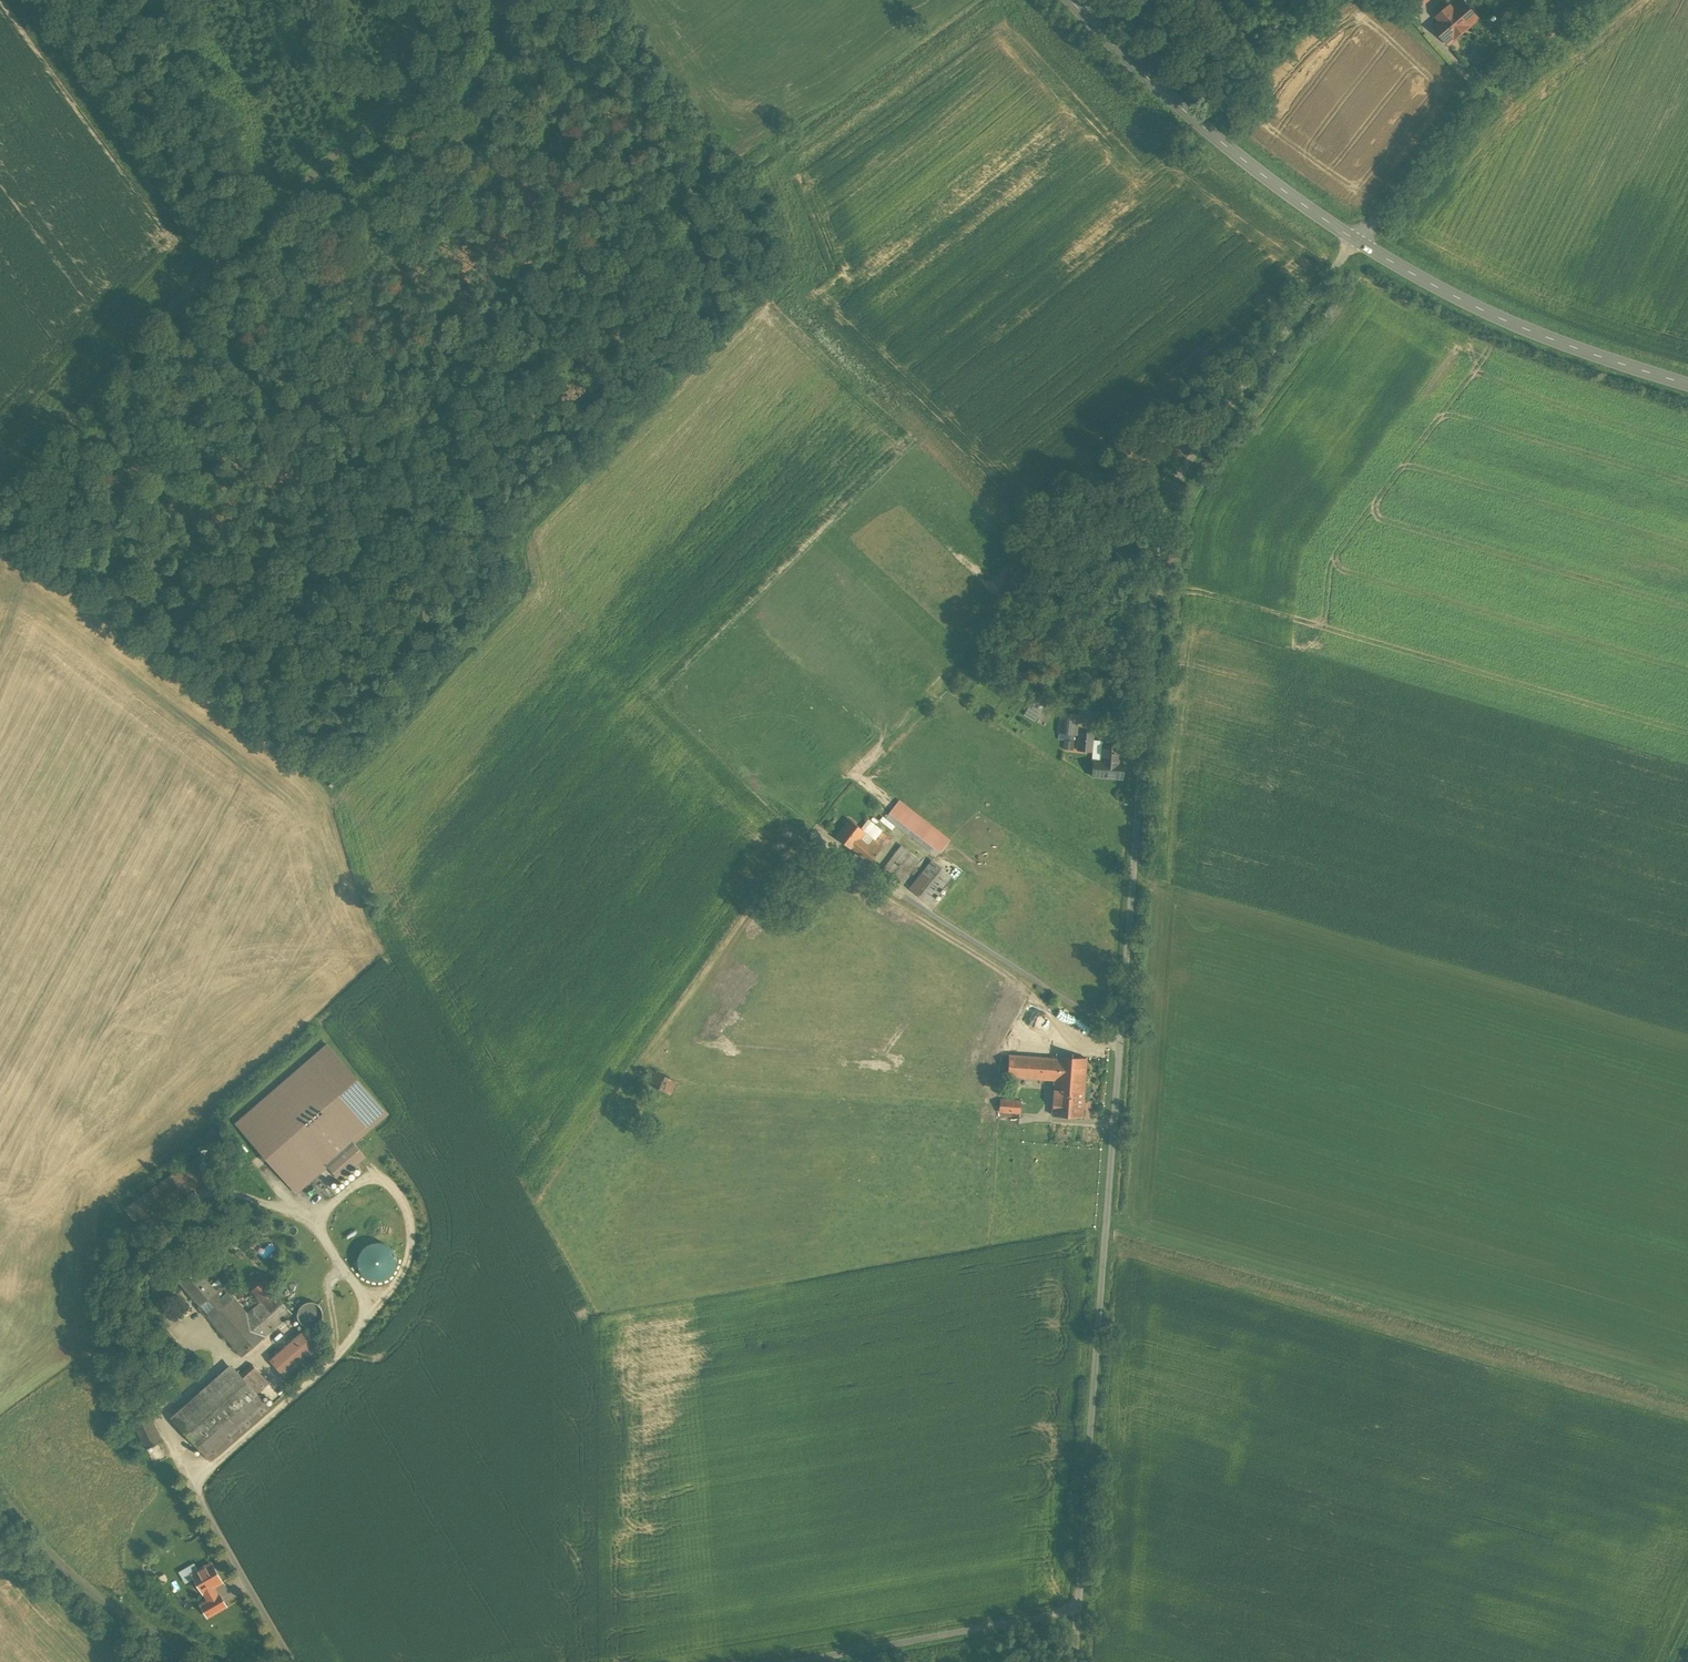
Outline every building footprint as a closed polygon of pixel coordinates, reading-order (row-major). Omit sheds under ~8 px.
[(1418,9),(1428,0),(1411,0),(1418,9)] [(1445,11),(1463,31),(1478,18),(1464,1),(1455,9),(1452,6),(1445,11)] [(1463,31),(1445,11),(1438,17),(1441,20),(1434,26),(1449,44),(1463,31)] [(1044,705),(1033,698),(1024,715),(1034,721),(1044,705)] [(1061,712),(1059,733),(1076,734),(1078,714),(1061,712)] [(1080,732),(1078,750),(1091,751),(1093,733),(1080,732)] [(1093,760),(1092,776),(1123,778),(1124,764),(1118,764),(1120,746),(1103,744),(1101,761),(1093,760)] [(952,839),(901,799),(889,814),(940,854),(952,839)] [(849,820),(836,836),(851,849),(852,849),(860,839),(865,832),(849,820)] [(860,839),(852,849),(870,863),(882,848),(871,839),(867,845),(860,839)] [(902,846),(882,871),(899,884),(919,859),(902,846)] [(952,876),(932,861),(911,888),(931,903),(952,876)] [(328,1048),(240,1123),(298,1190),(328,1164),(340,1177),(364,1157),(351,1143),(385,1114),(328,1048)] [(1055,1079),(1085,1081),(1086,1058),(1056,1056),(1056,1059),(1009,1056),(1008,1076),(1055,1079)] [(680,1084),(660,1073),(652,1087),(672,1098),(680,1084)] [(1082,1117),(1085,1081),(1055,1079),(1052,1115),(1082,1117)] [(1025,1100),(1002,1100),(1002,1114),(1024,1114),(1025,1100)] [(215,1175),(200,1155),(127,1209),(142,1230),(215,1175)] [(373,1244),(370,1245),(367,1247),(364,1249),(362,1252),(361,1255),(360,1258),(359,1261),(360,1265),(361,1268),(362,1271),(364,1274),(367,1276),(370,1277),(373,1279),(377,1279),(380,1279),(383,1278),(386,1276),(389,1274),(391,1271),(393,1268),(394,1265),(394,1261),(394,1258),(393,1255),(391,1252),(389,1249),(387,1247),(384,1245),(380,1244),(377,1244),(373,1244)] [(292,1313),(264,1279),(252,1289),(263,1302),(247,1314),(227,1290),(221,1295),(197,1266),(180,1280),(241,1355),(292,1313)] [(318,1306),(314,1304),(310,1303),(306,1304),(303,1306),(301,1309),(300,1312),(300,1318),(302,1321),(304,1323),(308,1325),(311,1325),(315,1324),(319,1321),(321,1318),(321,1313),(320,1309),(318,1306)] [(324,1349),(307,1330),(273,1360),(290,1379),(324,1349)] [(253,1365),(241,1375),(257,1392),(268,1382),(253,1365)] [(241,1375),(232,1366),(174,1416),(211,1458),(270,1407),(257,1392),(241,1375)] [(163,1439),(153,1419),(137,1427),(146,1447),(163,1439)] [(222,1582),(211,1562),(197,1569),(192,1572),(195,1578),(202,1592),(215,1586),(222,1582)] [(207,1600),(201,1603),(209,1616),(226,1606),(215,1586),(202,1592),(207,1600)]
